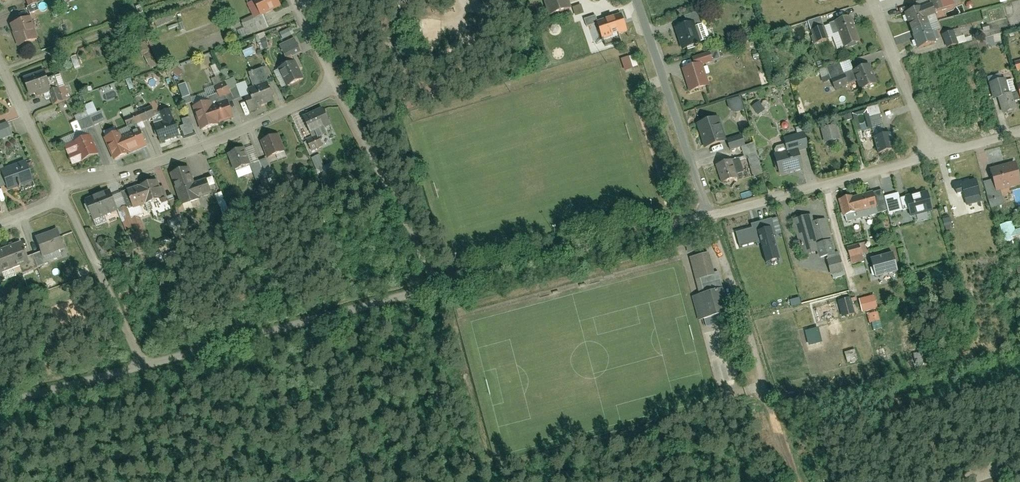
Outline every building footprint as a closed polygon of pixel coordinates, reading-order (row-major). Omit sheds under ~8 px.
[(253,0),(248,2),(253,17),(257,16),(253,0)] [(264,15),(284,5),(281,0),(257,0),(264,15)] [(551,19),(574,12),(570,0),(545,0),(551,19)] [(914,31),(933,24),(931,18),(940,14),(935,3),(908,13),(914,31)] [(631,32),(626,15),(599,23),(607,50),(620,47),(617,36),(631,32)] [(859,42),(850,16),(832,23),(841,49),(859,42)] [(32,17),(10,24),(19,48),(42,39),(32,17)] [(691,23),(673,29),(681,52),(699,46),(691,23)] [(933,24),(914,31),(921,49),(939,42),(933,24)] [(290,27),(280,32),(283,39),(294,33),(290,27)] [(947,32),(952,46),(966,41),(961,27),(947,32)] [(304,50),(297,37),(281,45),(287,56),(304,50)] [(693,66),(681,70),(689,93),(709,86),(702,66),(712,63),(708,53),(690,59),(693,66)] [(621,58),(625,71),(639,66),(635,54),(621,58)] [(298,60),(280,68),(289,86),(307,79),(298,60)] [(876,85),(868,65),(843,75),(839,64),(825,69),(834,91),(855,83),(859,91),(876,85)] [(23,74),(31,96),(55,88),(46,66),(23,74)] [(1005,113),(1019,108),(1014,91),(1012,92),(1009,78),(992,82),(996,98),(1001,98),(1005,113)] [(217,84),(223,97),(233,93),(227,81),(217,84)] [(252,92),(245,94),(252,112),(259,109),(259,107),(278,99),(271,81),(250,88),(252,92)] [(178,85),(182,98),(190,95),(186,82),(178,85)] [(732,111),(743,109),(741,97),(730,99),(732,111)] [(900,98),(886,104),(889,110),(903,104),(900,98)] [(213,100),(195,106),(203,130),(221,124),(221,122),(215,107),(213,100)] [(221,122),(238,117),(232,101),(215,107),(221,122)] [(753,104),(757,113),(764,110),(760,101),(753,104)] [(81,112),(89,128),(107,119),(101,104),(81,112)] [(153,105),(126,116),(131,127),(158,115),(153,105)] [(327,107),(306,116),(313,133),(335,125),(327,107)] [(166,120),(157,124),(163,142),(183,136),(173,108),(163,111),(166,120)] [(183,125),(180,126),(183,135),(194,131),(190,117),(181,119),(183,125)] [(725,140),(718,117),(696,124),(704,149),(727,142),(729,150),(744,146),(741,135),(725,140)] [(827,142),(842,138),(838,121),(822,126),(827,142)] [(130,154),(150,145),(141,127),(122,135),(130,154)] [(120,132),(106,137),(116,160),(130,154),(122,135),(120,132)] [(785,152),(774,155),(780,176),(803,169),(798,153),(808,150),(803,133),(782,140),(785,152)] [(281,134),(263,140),(269,158),(288,151),(281,134)] [(320,134),(309,139),(315,152),(325,146),(320,134)] [(895,151),(890,134),(872,139),(877,156),(895,151)] [(93,135),(67,144),(75,165),(101,154),(93,135)] [(246,147),(230,153),(237,171),(253,164),(246,147)] [(268,158),(253,164),(259,180),(274,175),(268,158)] [(738,158),(716,167),(722,184),(738,179),(736,174),(744,172),(738,158)] [(10,189),(36,180),(28,159),(3,169),(10,189)] [(993,167),(999,190),(1019,185),(1019,164),(1019,161),(993,167)] [(192,166),(173,172),(183,204),(221,192),(216,177),(197,183),(192,166)] [(161,179),(129,189),(136,208),(154,203),(156,209),(161,207),(164,213),(174,209),(171,199),(166,185),(163,186),(161,179)] [(968,199),(984,195),(980,182),(958,187),(959,193),(965,192),(968,199)] [(113,188),(86,200),(94,220),(121,210),(121,209),(113,188)] [(136,208),(129,189),(124,191),(129,205),(131,210),(136,208)] [(881,190),(839,201),(844,222),(886,211),(881,190)] [(936,210),(931,192),(905,198),(910,216),(936,210)] [(181,210),(177,197),(171,199),(176,212),(181,210)] [(129,205),(121,209),(121,210),(125,219),(135,219),(131,210),(129,205)] [(894,212),(894,225),(908,224),(908,219),(903,219),(902,211),(894,212)] [(812,214),(792,220),(799,244),(802,243),(805,257),(817,254),(819,260),(836,255),(826,219),(814,222),(812,214)] [(59,223),(35,230),(45,256),(67,245),(59,223)] [(763,242),(769,260),(784,256),(774,227),(742,235),(746,248),(763,242)] [(1016,243),(1019,242),(1019,228),(1012,231),(1016,243)] [(23,240),(7,246),(16,267),(31,262),(23,240)] [(868,253),(865,243),(848,247),(852,264),(864,261),(862,255),(868,253)] [(7,246),(0,249),(0,274),(16,267),(7,246)] [(705,293),(694,296),(701,319),(730,310),(719,271),(714,273),(708,252),(691,257),(698,280),(701,279),(705,293)] [(876,278),(898,272),(893,253),(871,259),(876,278)] [(874,294),(859,298),(862,312),(878,307),(874,294)] [(838,300),(842,316),(855,313),(851,296),(838,300)] [(878,311),(869,313),(871,323),(881,320),(878,311)] [(846,351),(847,362),(857,361),(855,350),(846,351)]
